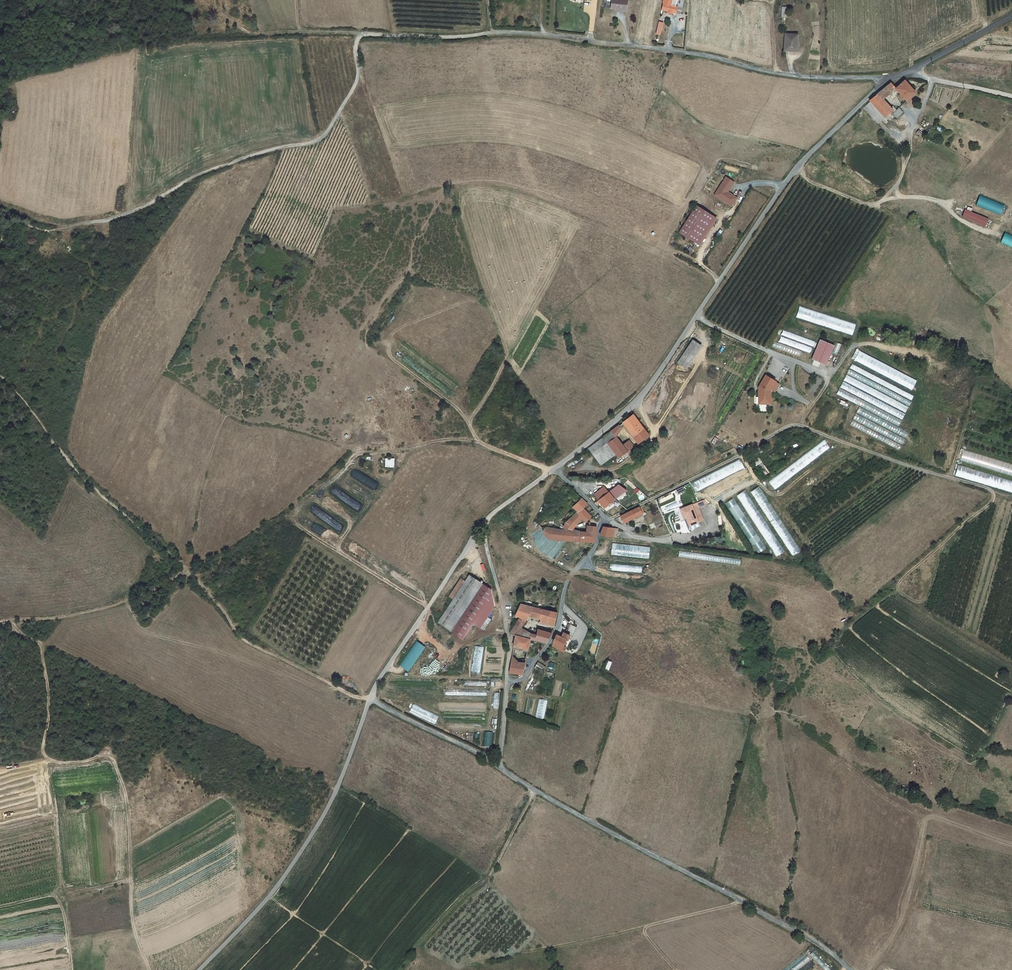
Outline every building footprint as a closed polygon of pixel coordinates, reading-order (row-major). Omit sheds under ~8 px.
[(676,5),(667,3),(666,9),(680,12),(681,6),(679,6),(676,5)] [(609,20),(618,20),(618,8),(609,8),(609,20)] [(632,9),(618,8),(618,20),(631,21),(632,9)] [(670,21),(664,19),(660,35),(668,36),(670,21)] [(807,57),(806,38),(790,38),(790,57),(807,57)] [(916,95),(904,83),(895,91),(907,103),(916,95)] [(895,91),(890,86),(886,89),(879,95),(872,101),(869,103),(874,108),(883,101),(895,91)] [(883,101),(874,108),(885,118),(890,113),(893,116),(895,113),(883,101)] [(874,108),(869,103),(862,110),(878,124),(885,118),(874,108)] [(725,178),(723,182),(731,187),(733,183),(725,178)] [(723,182),(714,196),(731,207),(737,199),(727,193),(731,187),(723,182)] [(696,206),(679,233),(695,243),(712,217),(696,206)] [(989,220),(966,210),(963,217),(986,227),(989,220)] [(1005,232),(1001,243),(1011,247),(1011,235),(1005,232)] [(799,306),(796,317),(835,329),(837,325),(831,323),(831,326),(823,324),(825,320),(823,319),(822,322),(816,320),(819,312),(799,306)] [(813,346),(815,342),(803,337),(802,342),(813,346)] [(835,345),(820,339),(812,359),(826,365),(835,345)] [(702,346),(693,341),(679,362),(688,367),(702,346)] [(800,357),(801,351),(774,341),(772,346),(800,357)] [(811,352),(812,346),(797,343),(796,349),(811,352)] [(854,361),(913,388),(918,378),(858,351),(854,361)] [(765,377),(758,388),(758,398),(760,398),(760,403),(770,403),(770,391),(770,390),(775,383),(765,377)] [(779,385),(775,383),(770,390),(774,393),(779,385)] [(649,436),(633,414),(628,418),(631,422),(626,425),(639,443),(649,436)] [(603,437),(615,454),(619,458),(627,452),(623,446),(614,433),(622,427),(620,424),(603,437)] [(602,466),(615,454),(603,437),(589,448),(602,466)] [(627,452),(634,446),(630,441),(623,446),(627,452)] [(825,441),(768,479),(773,487),(831,449),(825,441)] [(976,464),(978,454),(964,450),(961,460),(976,464)] [(395,467),(394,458),(385,458),(385,467),(395,467)] [(721,478),(744,467),(740,459),(717,470),(721,478)] [(991,464),(992,464),(990,470),(1011,476),(1011,464),(992,459),(991,464)] [(46,465),(40,462),(38,469),(45,472),(46,465)] [(955,477),(1011,492),(1011,481),(992,476),(991,481),(977,477),(979,471),(958,465),(955,477)] [(620,485),(614,490),(620,497),(627,491),(620,485)] [(761,485),(752,490),(790,557),(799,552),(761,485)] [(601,502),(609,494),(605,489),(596,497),(601,502)] [(747,489),(738,494),(775,557),(784,552),(747,489)] [(620,497),(614,490),(609,494),(615,501),(620,497)] [(601,502),(595,507),(596,507),(597,508),(601,505),(606,509),(615,501),(609,494),(601,502)] [(727,502),(757,553),(765,549),(735,497),(727,502)] [(705,499),(678,510),(683,521),(687,520),(686,518),(688,517),(691,525),(689,526),(691,530),(702,525),(701,521),(706,519),(700,507),(707,504),(705,499)] [(585,509),(590,506),(589,505),(584,500),(580,505),(585,509)] [(643,513),(640,507),(639,507),(620,516),(623,523),(643,513)] [(592,520),(585,509),(570,521),(576,527),(584,521),(587,524),(592,520)] [(565,532),(573,532),(576,527),(570,521),(567,524),(565,526),(565,527),(564,532),(565,532)] [(616,528),(601,526),(600,534),(600,535),(616,537),(616,533),(616,528)] [(565,540),(595,541),(595,540),(596,536),(596,528),(591,527),(590,534),(573,532),(565,532),(565,534),(565,540)] [(612,543),(611,554),(649,558),(650,547),(612,543)] [(455,598),(438,623),(463,640),(472,625),(479,629),(487,617),(494,605),(492,604),(495,600),(484,592),(488,587),(470,575),(466,581),(455,598)] [(450,594),(455,598),(466,581),(461,577),(450,594)] [(558,612),(539,607),(521,603),(516,615),(519,618),(515,625),(522,627),(526,616),(536,617),(535,621),(554,625),(556,621),(558,612)] [(491,620),(487,617),(479,629),(483,632),(491,620)] [(571,624),(567,634),(571,635),(573,636),(578,627),(571,624)] [(515,625),(511,632),(516,636),(528,639),(529,632),(522,627),(515,625)] [(535,640),(547,643),(552,632),(537,628),(536,635),(535,640)] [(553,645),(565,652),(567,647),(564,646),(567,639),(568,640),(571,635),(567,634),(564,632),(562,637),(557,635),(554,642),(555,642),(553,645)] [(528,639),(516,636),(514,646),(523,648),(523,650),(528,651),(531,639),(528,639)] [(416,640),(399,665),(409,671),(425,646),(416,640)] [(472,671),(481,672),(483,646),(474,645),(472,671)] [(525,662),(518,661),(515,673),(522,674),(523,673),(524,672),(525,662)] [(542,669),(537,665),(533,669),(538,673),(542,669)] [(541,696),(535,718),(543,720),(548,698),(541,696)] [(435,723),(439,716),(412,705),(409,712),(435,723)] [(830,969),(826,965),(825,966),(810,951),(809,953),(825,969),(830,969)]
